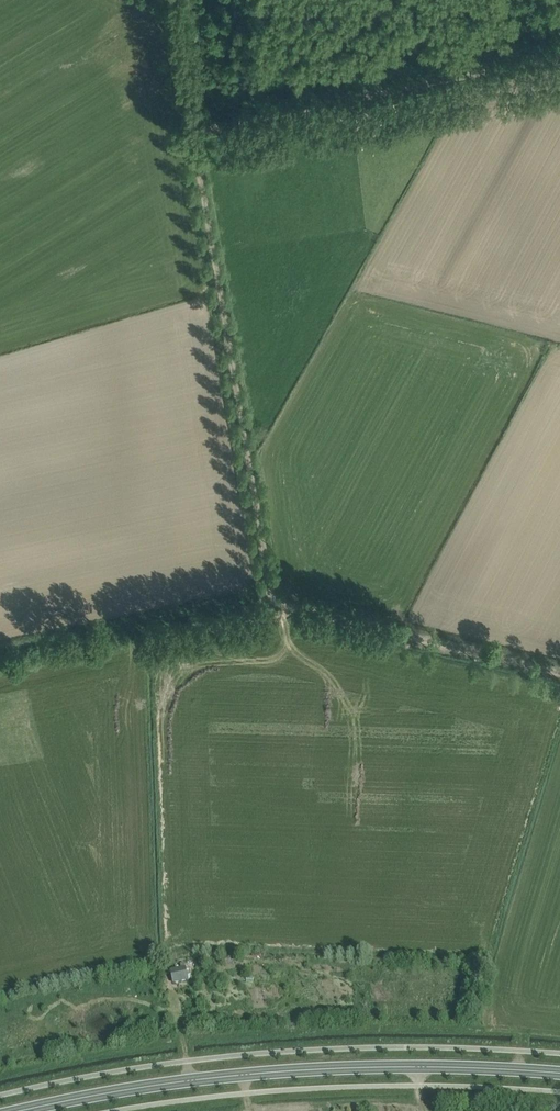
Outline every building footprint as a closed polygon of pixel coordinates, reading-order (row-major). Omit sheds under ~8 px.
[(185,968),(171,971),(173,983),(187,980),(185,968)]
